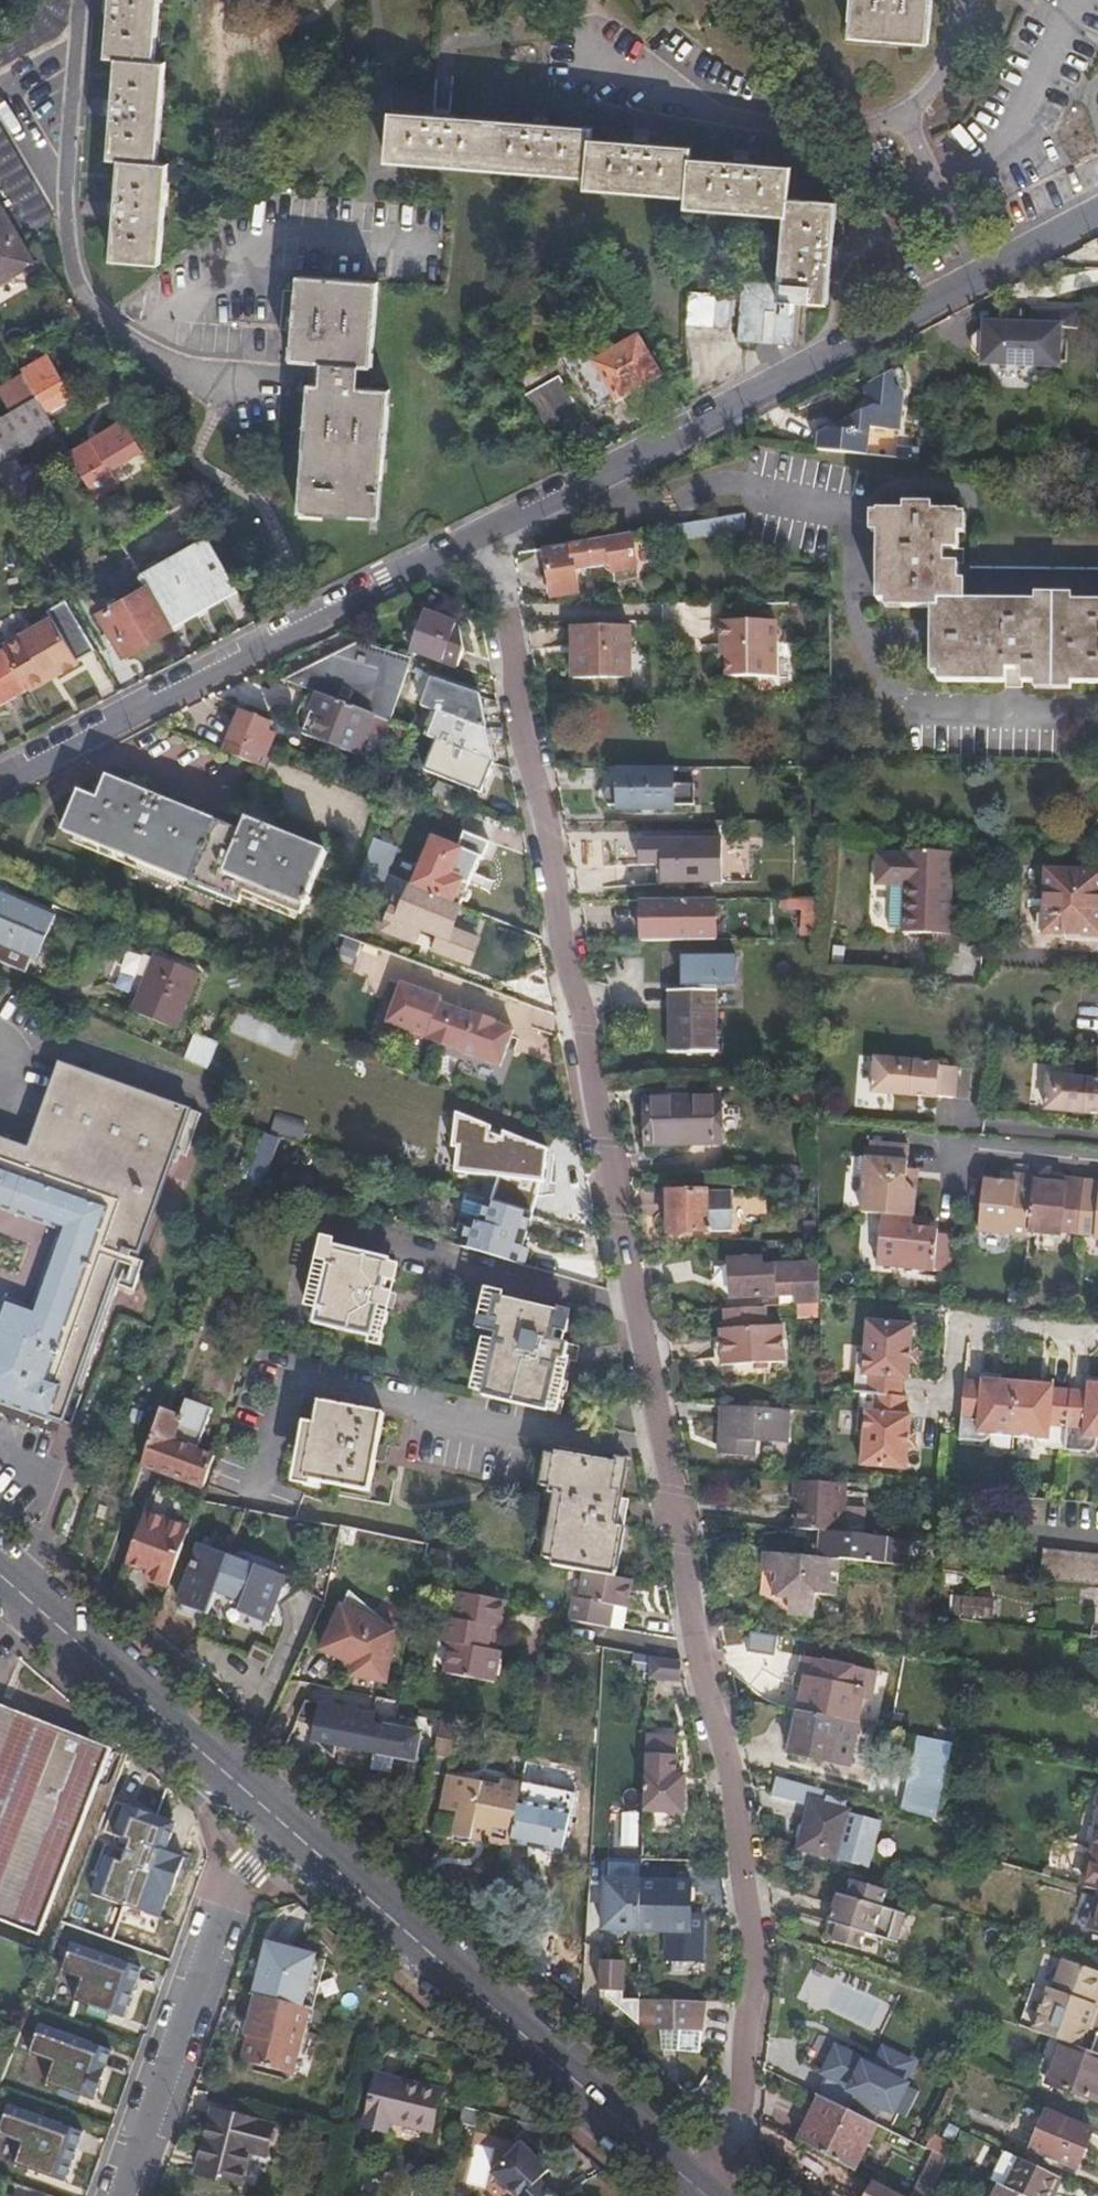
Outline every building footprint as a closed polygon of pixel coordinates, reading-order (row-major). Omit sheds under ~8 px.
[(62,28),(69,13),(64,9),(69,0),(40,0),(40,6),(11,23),(0,29),(0,62),(62,28)] [(158,265),(165,166),(152,164),(160,62),(151,61),(156,0),(109,0),(104,58),(114,58),(105,160),(116,162),(107,262),(158,265)] [(927,45),(930,0),(851,0),(848,40),(927,45)] [(736,340),(791,345),(794,300),(824,304),(833,203),(788,198),(790,167),(688,157),(689,148),(591,140),(591,128),(389,110),(384,159),(587,177),(586,188),(685,197),(685,208),(766,216),(760,280),(741,279),(736,340)] [(28,232),(52,218),(0,125),(0,183),(28,232)] [(6,268),(10,275),(32,262),(0,206),(0,271),(6,268)] [(295,512),(377,519),(385,390),(356,387),(356,365),(370,365),(374,281),(296,275),(292,359),(319,361),(318,385),(303,385),(295,512)] [(727,330),(728,295),(682,294),(681,328),(727,330)] [(1076,308),(1031,306),(1030,323),(982,321),(982,331),(977,330),(970,337),(970,347),(976,354),(981,354),(980,364),(1057,367),(1059,327),(1076,327),(1076,308)] [(570,375),(591,410),(658,371),(638,335),(570,375)] [(34,395),(47,387),(32,362),(19,369),(34,395)] [(891,367),(887,369),(898,383),(901,381),(903,370),(900,367),(896,364),(891,367)] [(815,432),(812,448),(861,454),(865,427),(895,431),(897,414),(899,400),(898,398),(900,389),(898,383),(887,369),(859,383),(865,395),(870,404),(866,405),(855,410),(815,432)] [(560,375),(520,393),(538,433),(578,414),(560,375)] [(34,395),(0,414),(0,458),(53,428),(34,395)] [(108,428),(67,451),(92,495),(116,482),(108,467),(126,456),(108,428)] [(939,685),(1007,685),(1008,682),(1023,682),(1024,684),(1097,685),(1097,605),(960,603),(960,568),(956,568),(957,555),(960,554),(960,515),(936,514),(936,507),(902,506),(902,513),(880,514),(879,604),(905,605),(904,612),(940,612),(939,630),(932,630),(932,658),(939,658),(939,685)] [(744,512),(694,520),(697,534),(743,525),(744,512)] [(168,626),(235,587),(205,536),(157,563),(137,528),(118,539),(133,564),(168,626)] [(631,531),(541,547),(542,556),(546,555),(549,573),(545,574),(548,591),(552,591),(553,595),(579,591),(575,567),(612,561),(614,569),(637,565),(631,531)] [(121,654),(168,626),(133,564),(105,580),(113,596),(117,603),(97,614),(121,654)] [(66,601),(0,638),(0,646),(1,648),(25,687),(27,690),(75,663),(74,660),(93,649),(75,617),(70,609),(66,601)] [(410,649),(454,664),(461,649),(459,625),(423,613),(410,649)] [(727,643),(728,675),(775,675),(773,620),(722,620),(722,643),(727,643)] [(574,651),(573,677),(630,677),(630,628),(578,627),(578,650),(574,651)] [(383,719),(408,657),(355,643),(284,679),(320,694),(373,715),(383,719)] [(25,687),(1,648),(0,648),(0,702),(25,687)] [(436,711),(427,736),(436,740),(492,762),(477,696),(431,680),(423,706),(436,711)] [(357,755),(373,715),(320,694),(312,714),(317,716),(316,721),(320,722),(318,728),(314,727),(312,732),(305,729),(303,734),(357,755)] [(268,732),(272,722),(242,710),(225,751),(261,765),(273,735),(268,732)] [(317,716),(312,714),(305,729),(312,732),(314,727),(318,728),(320,722),(316,721),(317,716)] [(492,762),(436,740),(424,769),(480,792),(492,762)] [(673,767),(616,766),(616,787),(605,786),(603,791),(602,796),(603,801),(606,804),(615,805),(615,809),(672,810),(672,804),(693,804),(693,783),(672,783),(673,767)] [(323,851),(246,819),(240,834),(108,779),(98,800),(80,793),(63,831),(235,904),(240,892),(297,914),(302,903),(323,851)] [(456,906),(459,900),(463,902),(465,900),(467,894),(467,891),(463,889),(476,858),(479,859),(486,842),(461,831),(453,848),(429,838),(408,885),(456,906)] [(394,847),(371,838),(354,883),(377,891),(394,847)] [(724,839),(642,840),(642,865),(664,864),(664,883),(725,882),(724,839)] [(944,937),(944,896),(940,896),(940,877),(944,877),(945,853),(900,851),(900,858),(872,857),(871,886),(887,887),(901,888),(900,930),(900,936),(927,937),(943,937),(944,937)] [(1097,935),(1097,874),(1046,872),(1045,933),(1097,935)] [(456,906),(408,885),(400,901),(391,897),(377,928),(408,941),(414,926),(435,934),(428,949),(463,964),(473,940),(447,929),(456,906)] [(900,930),(901,888),(887,887),(885,929),(900,930)] [(32,977),(39,963),(43,965),(63,921),(10,897),(0,919),(0,963),(32,977)] [(822,934),(824,897),(803,898),(801,934),(822,934)] [(714,899),(642,900),(642,940),(714,939),(714,899)] [(681,983),(682,990),(714,990),(714,983),(733,983),(733,956),(679,957),(679,983),(681,983)] [(204,978),(160,960),(137,1016),(180,1034),(204,978)] [(496,1067),(509,1031),(491,1024),(492,1022),(470,1014),(469,1018),(436,1006),(439,997),(399,983),(386,1018),(407,1026),(405,1030),(457,1050),(456,1052),(496,1067)] [(673,1052),(715,1051),(714,990),(682,990),(667,990),(667,1014),(673,1013),(673,1052)] [(189,1063),(211,1073),(222,1049),(200,1038),(189,1063)] [(62,1422),(119,1262),(133,1268),(190,1110),(60,1062),(28,1147),(0,1138),(0,1203),(65,1227),(34,1314),(6,1304),(0,1321),(0,1401),(62,1422)] [(866,1098),(931,1104),(931,1102),(949,1103),(951,1074),(933,1073),(933,1071),(869,1066),(866,1098)] [(1097,1118),(1097,1084),(1043,1080),(1039,1114),(1097,1118)] [(645,1101),(646,1145),(720,1143),(719,1100),(645,1101)] [(492,1174),(485,1198),(526,1211),(534,1187),(535,1177),(538,1178),(542,1144),(497,1126),(496,1133),(485,1129),(486,1122),(450,1108),(446,1145),(452,1146),(449,1169),(492,1174)] [(869,1163),(907,1166),(909,1149),(870,1146),(869,1163)] [(883,1219),(914,1221),(917,1181),(913,1181),(907,1180),(907,1166),(869,1163),(867,1163),(862,1217),(883,1219)] [(1029,1235),(1034,1184),(1034,1179),(1016,1178),(1015,1186),(1011,1237),(1028,1239),(1029,1235)] [(1097,1221),(1097,1184),(1086,1183),(1080,1182),(1066,1181),(1065,1187),(1060,1238),(1062,1238),(1062,1235),(1079,1236),(1095,1238),(1095,1241),(1096,1241),(1097,1221)] [(1011,1237),(1015,1186),(997,1184),(984,1183),(979,1234),(1011,1237)] [(1060,1238),(1065,1187),(1048,1185),(1034,1184),(1029,1235),(1060,1238)] [(453,1213),(464,1216),(476,1220),(482,1197),(460,1190),(453,1213)] [(665,1192),(666,1233),(706,1232),(734,1231),(733,1190),(706,1191),(665,1192)] [(517,1244),(526,1211),(485,1198),(482,1197),(476,1220),(464,1216),(457,1243),(518,1261),(523,1246),(517,1244)] [(817,1231),(816,1215),(803,1215),(804,1232),(817,1231)] [(935,1274),(938,1238),(938,1234),(932,1233),(922,1232),(923,1222),(914,1221),(883,1219),(879,1270),(935,1274)] [(954,1239),(938,1238),(935,1274),(952,1275),(954,1239)] [(373,1335),(381,1303),(389,1304),(393,1288),(386,1285),(393,1257),(333,1242),(314,1320),(373,1335)] [(727,1258),(729,1299),(774,1297),(774,1296),(780,1296),(780,1295),(794,1294),(794,1306),(818,1305),(817,1262),(760,1265),(760,1256),(727,1258)] [(481,1397),(556,1415),(570,1368),(567,1367),(571,1346),(551,1340),(560,1314),(495,1296),(485,1331),(499,1334),(481,1397)] [(818,1305),(794,1306),(795,1319),(818,1318),(818,1305)] [(763,1307),(720,1309),(720,1328),(717,1328),(718,1364),(780,1362),(779,1326),(763,1326),(763,1307)] [(853,1374),(852,1392),(858,1393),(898,1396),(900,1379),(906,1379),(910,1325),(865,1321),(860,1375),(853,1374)] [(567,1367),(570,1368),(573,1369),(579,1349),(571,1346),(567,1367)] [(962,1380),(958,1419),(956,1440),(981,1442),(987,1437),(988,1428),(1011,1430),(1015,1381),(979,1378),(979,1382),(962,1380)] [(1063,1449),(1068,1389),(1051,1388),(1051,1384),(1015,1381),(1011,1430),(1034,1432),(1033,1441),(1038,1447),(1063,1449)] [(1086,1383),(1085,1391),(1068,1389),(1063,1449),(1087,1451),(1094,1446),(1094,1437),(1097,1437),(1097,1384),(1086,1383)] [(903,1414),(904,1397),(898,1396),(858,1393),(856,1411),(863,1412),(858,1465),(904,1469),(909,1415),(903,1414)] [(162,1408),(141,1462),(203,1487),(215,1455),(199,1448),(206,1427),(213,1408),(187,1398),(180,1416),(162,1408)] [(302,1479),(368,1491),(374,1461),(377,1461),(381,1444),(377,1443),(383,1413),(318,1402),(302,1479)] [(787,1409),(722,1405),(719,1453),(751,1455),(753,1438),(784,1440),(787,1409)] [(552,1564),(584,1570),(615,1576),(624,1528),(618,1526),(623,1497),(616,1495),(621,1466),(557,1455),(549,1496),(564,1499),(552,1564)] [(821,1481),(798,1479),(797,1494),(800,1494),(797,1526),(819,1528),(840,1529),(845,1483),(821,1481)] [(143,1578),(167,1588),(173,1570),(188,1528),(145,1510),(125,1561),(147,1569),(143,1578)] [(840,1529),(819,1528),(816,1558),(835,1560),(903,1566),(906,1536),(840,1529)] [(201,1544),(179,1603),(208,1613),(215,1591),(242,1601),(238,1611),(266,1621),(284,1574),(201,1544)] [(1042,1579),(1097,1584),(1097,1554),(1045,1549),(1042,1579)] [(816,1558),(760,1552),(758,1572),(772,1573),(769,1598),(787,1599),(785,1616),(810,1619),(813,1597),(831,1599),(835,1560),(816,1558)] [(624,1628),(633,1580),(615,1576),(584,1570),(579,1597),(574,1596),(569,1618),(624,1628)] [(390,1625),(348,1587),(320,1646),(342,1655),(343,1653),(353,1658),(350,1672),(384,1678),(394,1627),(390,1626),(390,1625)] [(499,1597),(461,1589),(456,1615),(451,1615),(446,1638),(452,1639),(446,1668),(489,1676),(495,1647),(491,1646),(500,1597),(499,1597)] [(776,1631),(749,1627),(745,1647),(772,1653),(776,1631)] [(678,1673),(677,1657),(648,1654),(647,1673),(678,1673)] [(800,1655),(794,1684),(801,1686),(795,1710),(855,1722),(860,1698),(868,1700),(874,1671),(800,1655)] [(374,1710),(305,1697),(296,1716),(316,1719),(312,1738),(333,1756),(335,1741),(414,1756),(419,1730),(372,1721),(374,1710)] [(396,1706),(406,1708),(407,1700),(398,1698),(396,1706)] [(113,1749),(0,1703),(0,1919),(37,1935),(113,1749)] [(795,1710),(793,1710),(785,1751),(845,1765),(855,1722),(795,1710)] [(439,1717),(433,1752),(453,1756),(460,1721),(439,1717)] [(645,1801),(684,1803),(684,1785),(676,1785),(676,1774),(677,1736),(646,1735),(645,1801)] [(948,1823),(961,1745),(915,1735),(897,1809),(948,1823)] [(482,1779),(447,1772),(440,1807),(456,1810),(452,1833),(471,1837),(472,1832),(510,1839),(517,1803),(522,1780),(483,1773),(482,1779)] [(676,1785),(684,1785),(684,1775),(676,1774),(676,1785)] [(828,1791),(775,1777),(770,1796),(807,1806),(797,1850),(835,1861),(835,1859),(866,1867),(877,1821),(846,1813),(847,1810),(843,1809),(844,1802),(826,1797),(828,1791)] [(684,1810),(684,1803),(645,1801),(644,1809),(684,1810)] [(510,1839),(509,1844),(560,1854),(568,1813),(517,1803),(510,1839)] [(174,1825),(124,1807),(113,1837),(127,1842),(119,1862),(104,1857),(91,1895),(158,1919),(166,1895),(169,1896),(182,1859),(164,1853),(174,1825)] [(610,1874),(639,1875),(642,1812),(613,1811),(610,1874)] [(1084,1888),(1097,1891),(1097,1822),(1084,1888)] [(982,1861),(978,1877),(986,1879),(990,1863),(982,1861)] [(643,1868),(643,1882),(675,1882),(675,1869),(643,1868)] [(642,1931),(643,1882),(607,1881),(607,1930),(642,1931)] [(675,1882),(643,1882),(642,1931),(642,1932),(668,1932),(668,1961),(703,1961),(704,1916),(692,1915),(693,1883),(675,1882)] [(889,1892),(854,1882),(849,1898),(842,1897),(833,1926),(841,1929),(836,1945),(863,1952),(867,1936),(898,1945),(906,1915),(884,1908),(889,1892)] [(1089,1896),(1088,1901),(1082,1899),(1080,1909),(1085,1911),(1084,1916),(1096,1919),(1094,1925),(1097,1926),(1097,1898),(1089,1896)] [(841,1929),(833,1926),(828,1942),(836,1945),(841,1929)] [(270,1944),(258,1994),(311,2007),(316,2008),(327,1958),(270,1944)] [(124,2020),(141,1970),(71,1945),(60,1974),(81,1981),(73,2002),(90,2008),(87,2015),(107,2022),(109,2015),(124,2020)] [(624,1962),(602,1961),(601,1989),(608,1989),(607,1995),(640,2023),(640,2000),(622,1999),(624,1962)] [(1035,2032),(1051,2038),(1080,2049),(1087,2030),(1096,2006),(1091,2004),(1097,1986),(1097,1972),(1065,1961),(1055,1991),(1050,1989),(1035,2032)] [(1091,2004),(1096,2006),(1087,2030),(1091,2031),(1097,2012),(1097,1986),(1091,2004)] [(311,2007),(258,1994),(249,2036),(252,2037),(246,2061),(295,2073),(311,2007)] [(94,2103),(112,2052),(39,2026),(28,2055),(53,2064),(45,2085),(61,2091),(59,2098),(78,2104),(81,2098),(94,2103)] [(1051,2038),(1045,2057),(1057,2062),(1049,2085),(1097,2101),(1097,2055),(1080,2049),(1051,2038)] [(815,2093),(819,2094),(875,2121),(882,2104),(893,2109),(906,2082),(901,2080),(911,2060),(883,2047),(874,2067),(864,2063),(866,2060),(836,2046),(824,2071),(825,2072),(815,2093)] [(396,2120),(439,2131),(448,2093),(384,2075),(372,2123),(393,2128),(396,2120)] [(875,2121),(819,2094),(799,2138),(855,2169),(877,2122),(875,2121)] [(65,2185),(83,2134),(8,2107),(0,2129),(0,2137),(22,2145),(14,2166),(65,2185)] [(478,2113),(465,2110),(462,2124),(475,2126),(478,2113)] [(1028,2149),(1073,2167),(1089,2128),(1043,2111),(1028,2149)] [(200,2176),(244,2186),(252,2154),(269,2158),(277,2127),(216,2113),(200,2176)] [(475,2147),(498,2170),(522,2145),(497,2123),(475,2147)] [(931,2132),(925,2145),(933,2148),(946,2155),(952,2142),(931,2132)] [(542,2182),(552,2171),(524,2143),(522,2145),(498,2170),(494,2174),(516,2195),(557,2195),(542,2182)] [(933,2148),(925,2164),(939,2171),(946,2155),(933,2148)] [(1006,2149),(991,2178),(999,2182),(1006,2185),(1026,2195),(1055,2195),(1064,2176),(1023,2157),(1021,2156),(1006,2149)] [(910,2195),(927,2195),(939,2171),(925,2164),(910,2195)] [(873,2179),(864,2195),(905,2195),(873,2179)] [(1006,2185),(999,2182),(993,2195),(1026,2195),(1006,2185)]
